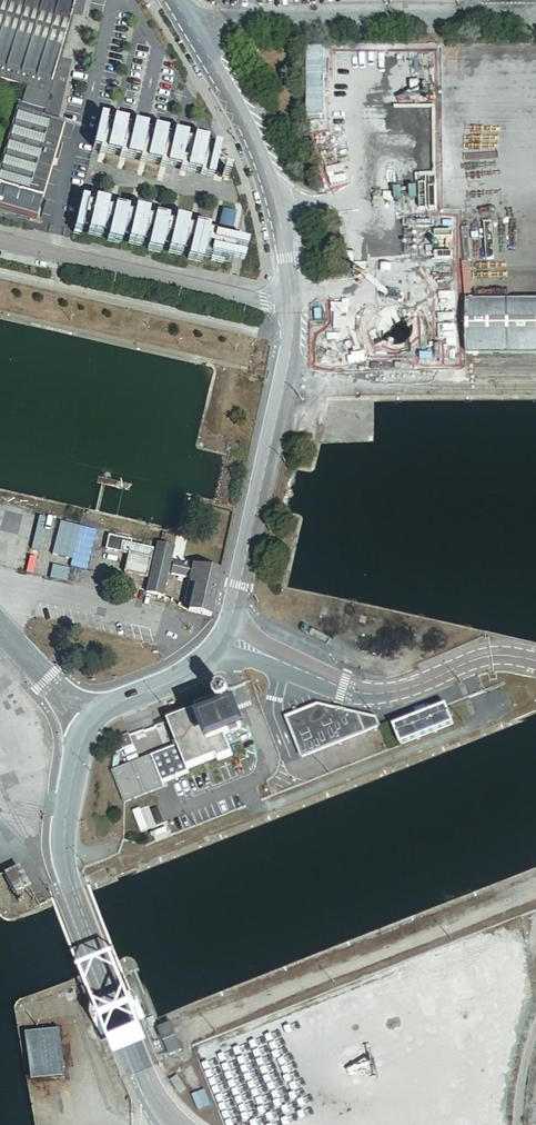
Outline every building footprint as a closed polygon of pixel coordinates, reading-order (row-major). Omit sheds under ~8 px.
[(26,86),(21,104),(45,111),(58,66),(55,65),(73,0),(0,0),(0,79),(26,86)] [(21,104),(15,103),(0,158),(0,209),(32,218),(37,219),(43,198),(38,196),(59,120),(44,116),(45,111),(21,104)] [(99,151),(107,118),(100,117),(92,150),(99,151)] [(64,122),(59,120),(38,196),(43,198),(64,122)] [(114,120),(106,153),(113,154),(120,121),(114,120)] [(120,121),(113,154),(119,156),(127,123),(120,121)] [(134,124),(126,157),(133,159),(140,126),(134,124)] [(140,126),(133,159),(139,160),(147,127),(140,126)] [(146,162),(153,163),(161,130),(154,129),(146,162)] [(167,132),(161,130),(153,163),(160,165),(167,132)] [(167,167),(173,168),(181,135),(174,133),(167,167)] [(173,168),(180,169),(187,136),(181,135),(173,168)] [(187,171),(193,173),(201,140),(194,138),(187,171)] [(207,141),(201,140),(193,173),(200,174),(207,141)] [(212,179),(219,146),(213,145),(206,178),(212,179)] [(82,197),(73,234),(80,236),(88,199),(82,197)] [(95,200),(87,237),(93,239),(102,202),(95,200)] [(108,203),(102,202),(93,239),(100,240),(108,203)] [(115,205),(107,242),(114,244),(122,206),(115,205)] [(114,244),(120,245),(129,208),(122,206),(114,244)] [(32,218),(0,209),(0,215),(30,223),(32,218)] [(134,248),(142,211),(136,209),(127,246),(134,248)] [(149,212),(142,211),(134,248),(140,249),(149,212)] [(156,214),(147,251),(154,253),(162,216),(156,214)] [(162,216),(154,253),(161,254),(169,217),(162,216)] [(167,256),(174,257),(182,220),(176,219),(167,256)] [(189,222),(182,220),(174,257),(181,259),(189,222)] [(202,225),(196,223),(188,261),(194,262),(194,260),(202,225)] [(209,225),(203,223),(202,225),(194,260),(201,262),(209,225)] [(230,231),(217,228),(215,236),(214,236),(212,242),(214,243),(227,246),(245,250),(247,244),(229,239),(230,231)] [(227,246),(214,243),(212,249),(211,249),(210,255),(211,256),(210,261),(223,264),(224,259),(243,263),(244,256),(226,252),(227,246)] [(468,302),(468,355),(535,355),(535,302),(468,302)] [(81,526),(62,520),(52,554),(72,560),(81,526)] [(105,551),(119,553),(121,544),(131,546),(132,541),(108,536),(105,551)] [(131,546),(121,544),(119,553),(128,555),(124,573),(146,577),(151,550),(131,546)] [(145,593),(161,596),(162,596),(170,561),(173,548),(156,544),(145,593)] [(220,572),(173,562),(170,575),(189,579),(183,603),(189,604),(187,610),(211,615),(220,572)] [(68,568),(52,564),(49,574),(66,578),(68,568)] [(228,711),(231,710),(233,708),(234,705),(234,703),(234,700),(232,698),(230,696),(228,696),(225,696),(223,697),(221,699),(220,701),(219,704),(220,706),(221,708),(223,710),(226,711),(228,711)] [(179,749),(187,770),(189,769),(221,756),(222,760),(232,756),(227,744),(224,736),(229,735),(221,715),(217,704),(169,723),(168,722),(179,749)] [(318,707),(286,720),(302,758),(378,728),(374,720),(318,707)] [(446,707),(393,728),(400,746),(453,725),(446,707)] [(224,736),(227,744),(241,739),(250,735),(240,708),(221,715),(229,735),(224,736)] [(130,737),(120,741),(123,750),(134,746),(130,737)] [(165,786),(192,775),(189,769),(187,770),(179,749),(154,759),(165,786)] [(122,753),(116,756),(113,775),(119,773),(122,753)] [(113,775),(125,806),(166,790),(165,786),(154,759),(119,773),(113,775)] [(171,836),(162,811),(161,809),(135,820),(136,823),(145,846),(171,836)] [(17,868),(3,876),(15,897),(29,890),(17,868)] [(155,1020),(148,1023),(152,1031),(158,1029),(155,1020)] [(169,1025),(159,1029),(169,1055),(181,1050),(175,1034),(172,1035),(169,1025)] [(57,1028),(24,1034),(31,1081),(65,1074),(57,1028)] [(175,1076),(169,1081),(179,1093),(185,1089),(175,1076)]
